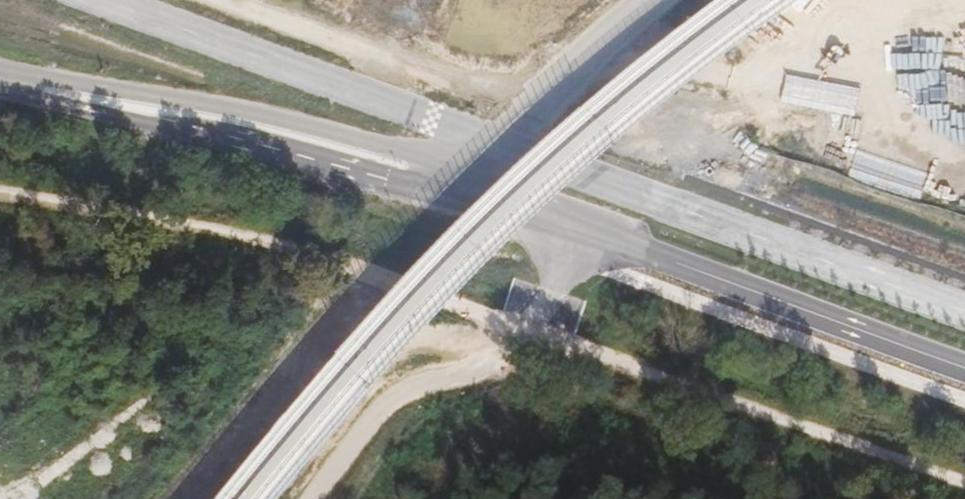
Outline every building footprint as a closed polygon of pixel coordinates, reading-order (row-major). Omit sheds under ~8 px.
[(0,497),(0,498),(32,498),(34,497),(20,480),(0,497)]
